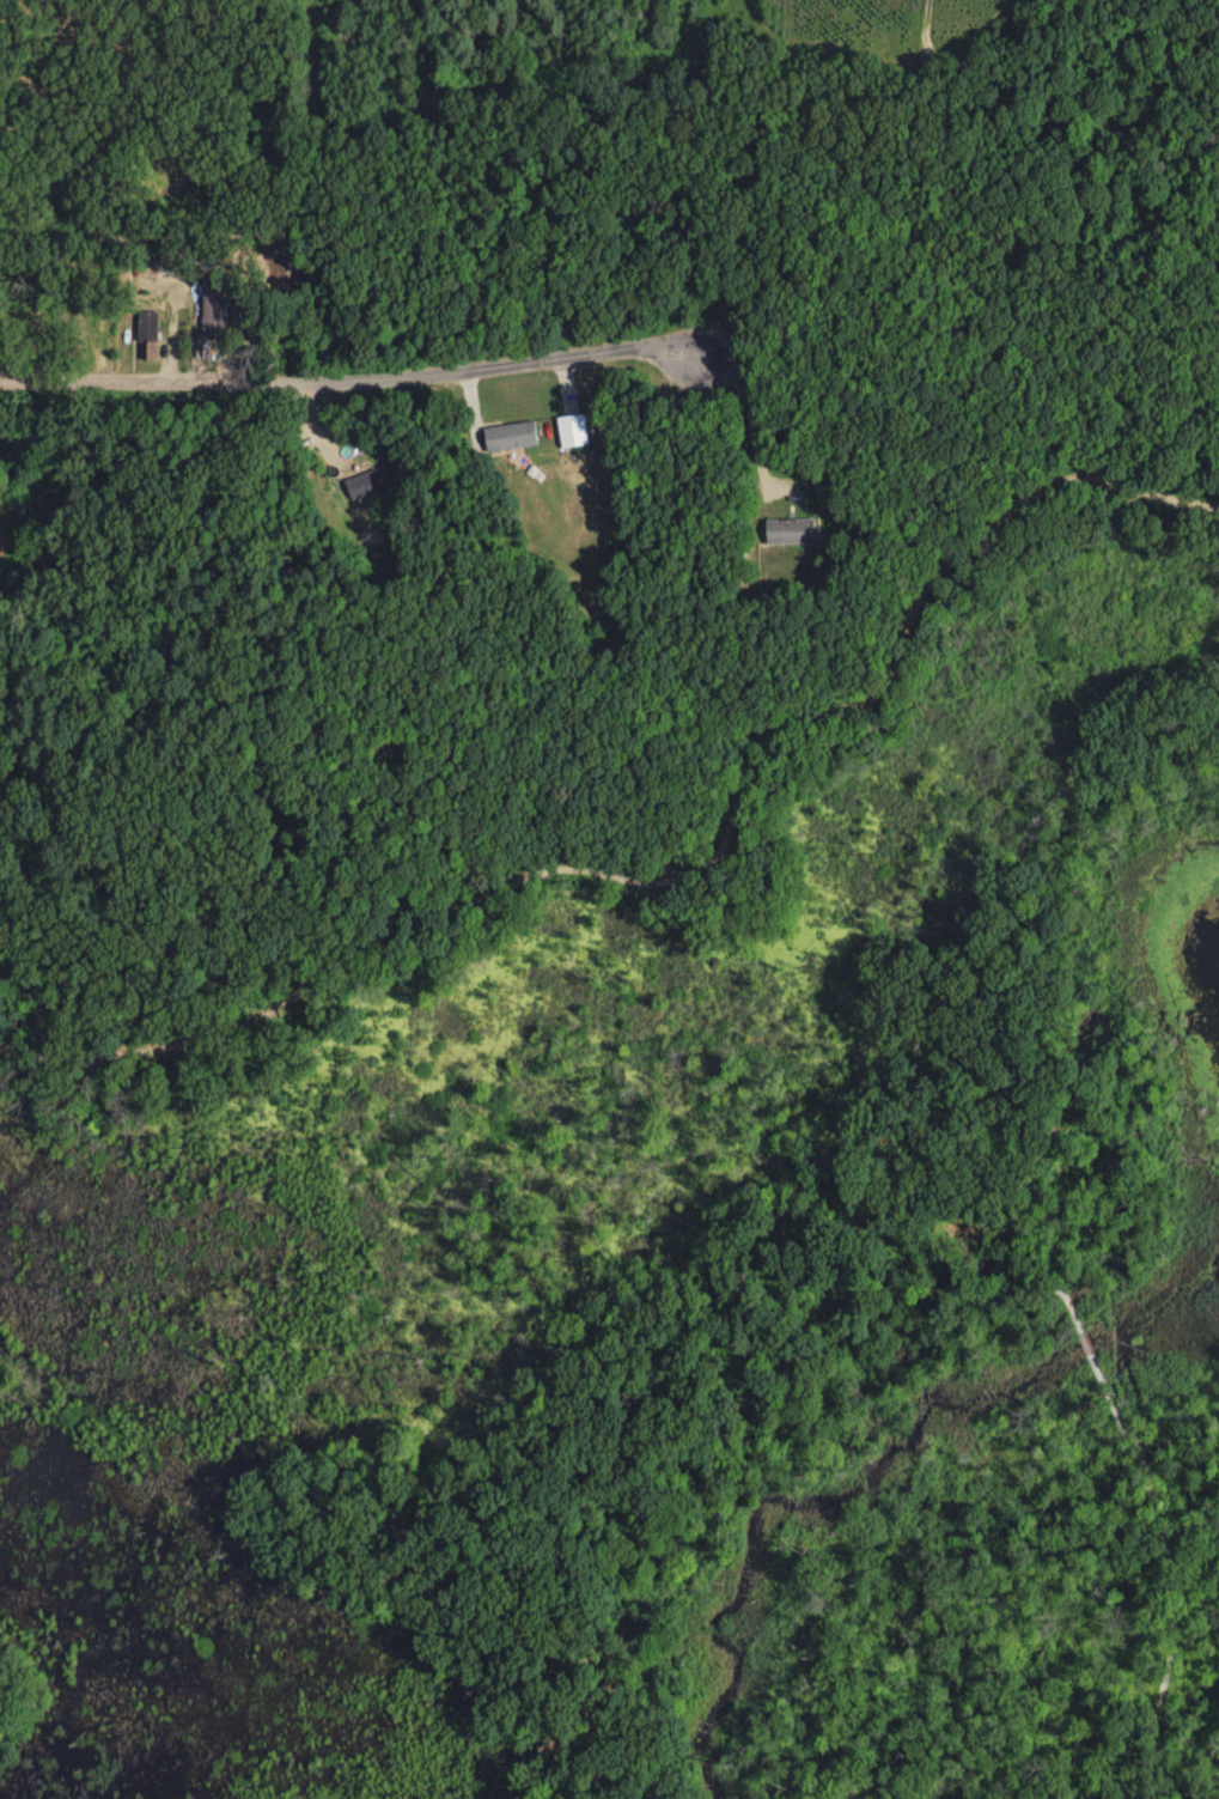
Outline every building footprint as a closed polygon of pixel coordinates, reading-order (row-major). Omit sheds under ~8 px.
[(226,298),(227,278),(203,277),(202,335),(226,335),(226,310),(235,311),(235,298),(226,298)] [(157,310),(139,310),(138,358),(156,358),(157,310)] [(589,443),(586,413),(558,416),(561,446),(589,443)] [(484,426),(487,450),(538,444),(535,420),(484,426)] [(387,486),(379,467),(347,479),(355,499),(387,486)] [(767,518),(768,543),(816,542),(815,517),(767,518)]
